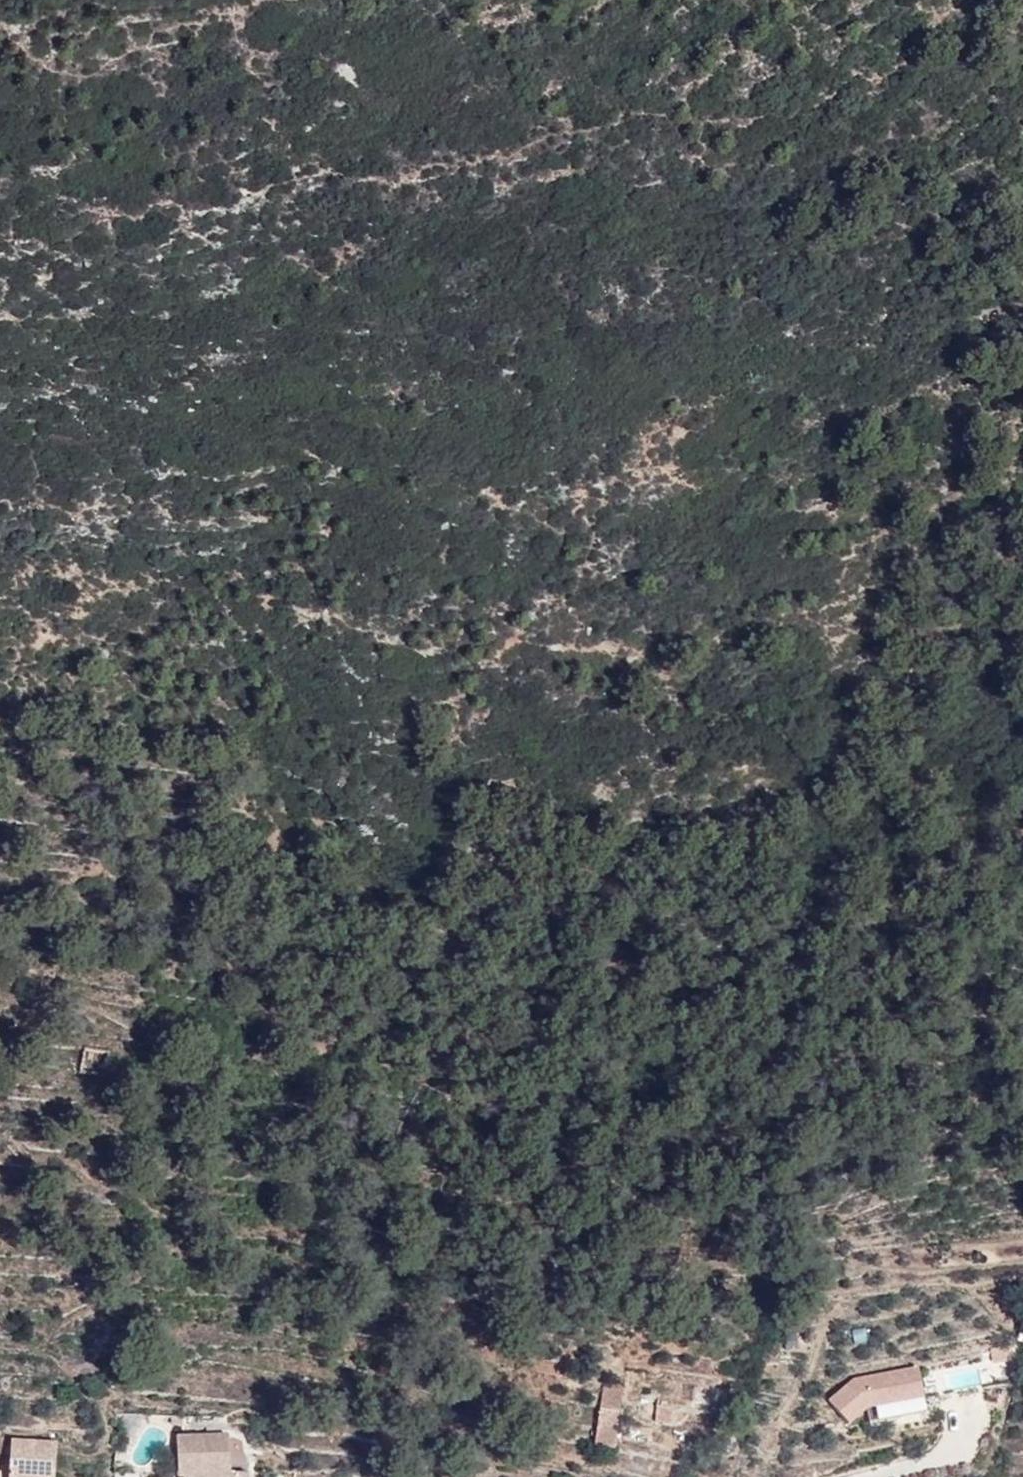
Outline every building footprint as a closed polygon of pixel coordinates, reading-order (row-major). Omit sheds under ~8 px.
[(113,1045),(85,1043),(81,1071),(109,1074),(113,1045)] [(879,1421),(926,1415),(919,1372),(855,1382),(831,1401),(850,1424),(870,1409),(877,1408),(879,1421)] [(615,1448),(623,1389),(604,1386),(595,1444),(615,1448)] [(671,1424),(672,1406),(656,1405),(655,1423),(671,1424)] [(246,1473),(230,1474),(229,1434),(177,1436),(178,1476),(246,1476),(246,1473)] [(56,1443),(12,1441),(10,1476),(54,1476),(56,1443)]
